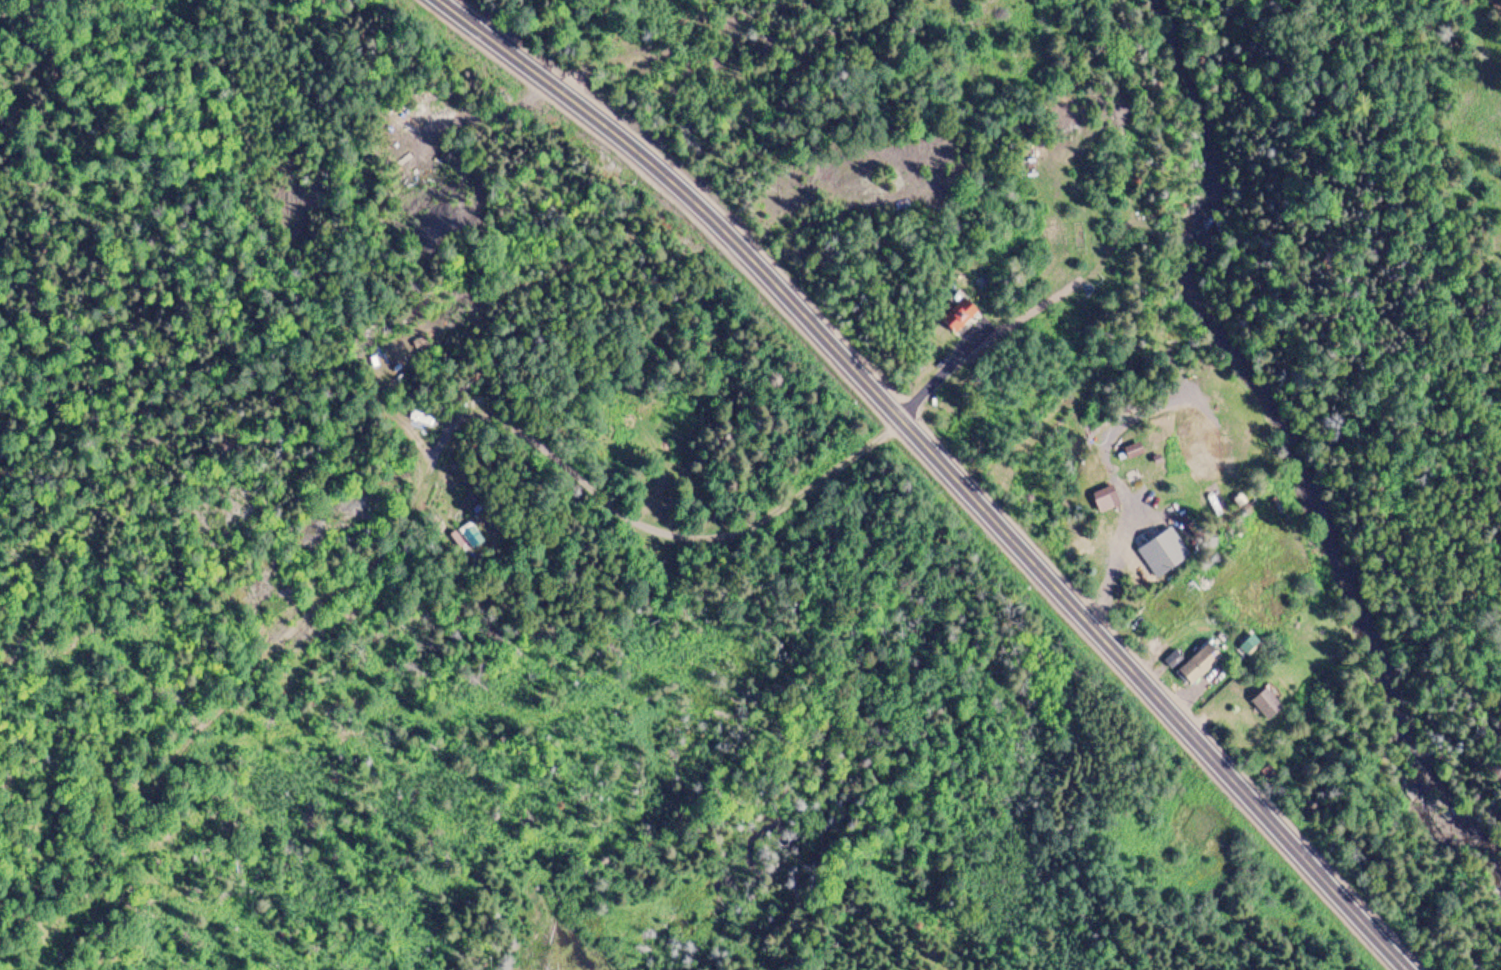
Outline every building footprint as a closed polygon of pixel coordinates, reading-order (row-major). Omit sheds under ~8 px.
[(957,337),(982,315),(965,296),(940,319),(957,337)] [(1128,459),(1143,453),(1140,442),(1124,447),(1128,459)] [(1099,512),(1118,505),(1111,485),(1092,492),(1099,512)] [(1190,556),(1172,526),(1136,548),(1155,578),(1190,556)] [(1199,649),(1176,673),(1190,686),(1212,662),(1199,649)] [(1253,701),(1268,720),(1283,709),(1268,689),(1253,701)]
